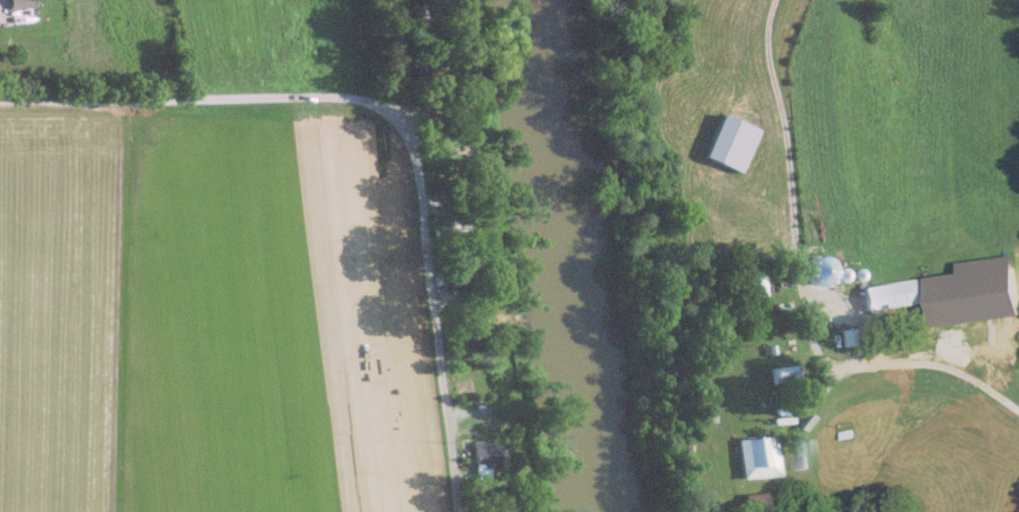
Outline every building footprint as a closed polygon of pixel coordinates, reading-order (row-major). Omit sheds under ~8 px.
[(407,24),(431,26),(433,12),(408,9),(407,24)] [(699,157),(736,173),(754,130),(717,115),(699,157)] [(761,297),(759,276),(737,278),(739,299),(761,297)] [(925,304),(922,279),(856,288),(859,312),(925,304)] [(849,345),(848,328),(835,330),(837,346),(849,345)] [(764,367),(764,384),(789,383),(789,366),(764,367)] [(734,479),(772,477),(770,437),(731,440),(734,479)] [(807,440),(792,440),(794,470),(809,470),(807,440)] [(493,463),(493,443),(470,443),(470,463),(493,463)] [(471,479),(483,479),(482,468),(470,469),(471,479)] [(738,511),(759,511),(759,494),(738,494),(738,511)]
